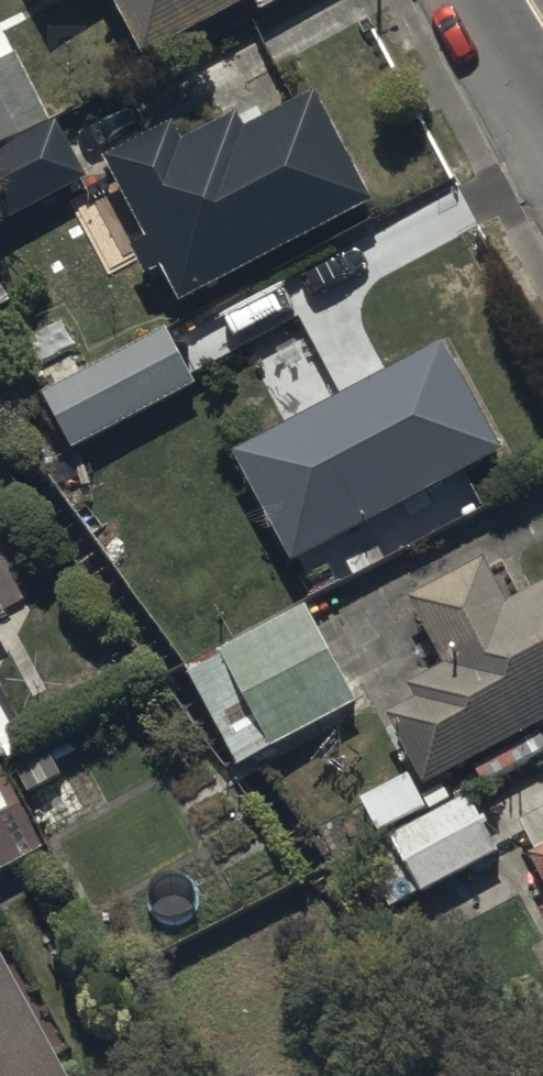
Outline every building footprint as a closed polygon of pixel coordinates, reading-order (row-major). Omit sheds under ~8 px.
[(146,52),(257,0),(121,0),(146,52)] [(5,223),(95,180),(65,116),(55,121),(21,49),(0,59),(0,212),(5,223)] [(187,304),(378,202),(318,89),(247,126),(240,114),(189,141),(177,119),(108,156),(150,236),(135,244),(153,278),(169,269),(187,304)] [(199,387),(168,327),(43,391),(74,451),(199,387)] [(509,451),(448,342),(234,453),(292,565),(509,451)] [(427,782),(542,725),(542,588),(514,603),(492,557),(413,596),(448,667),(414,683),(423,700),(394,715),(427,782)] [(13,616),(0,591),(0,622),(13,616)] [(239,765),(364,702),(315,605),(188,669),(239,765)] [(0,735),(0,874),(50,846),(23,798),(66,774),(50,744),(16,764),(0,735)] [(363,799),(381,835),(431,809),(413,774),(363,799)] [(503,852),(474,794),(392,837),(397,845),(367,861),(392,910),(503,852)] [(521,822),(542,869),(542,812),(521,822)] [(0,948),(0,1075),(71,1075),(0,948)]
